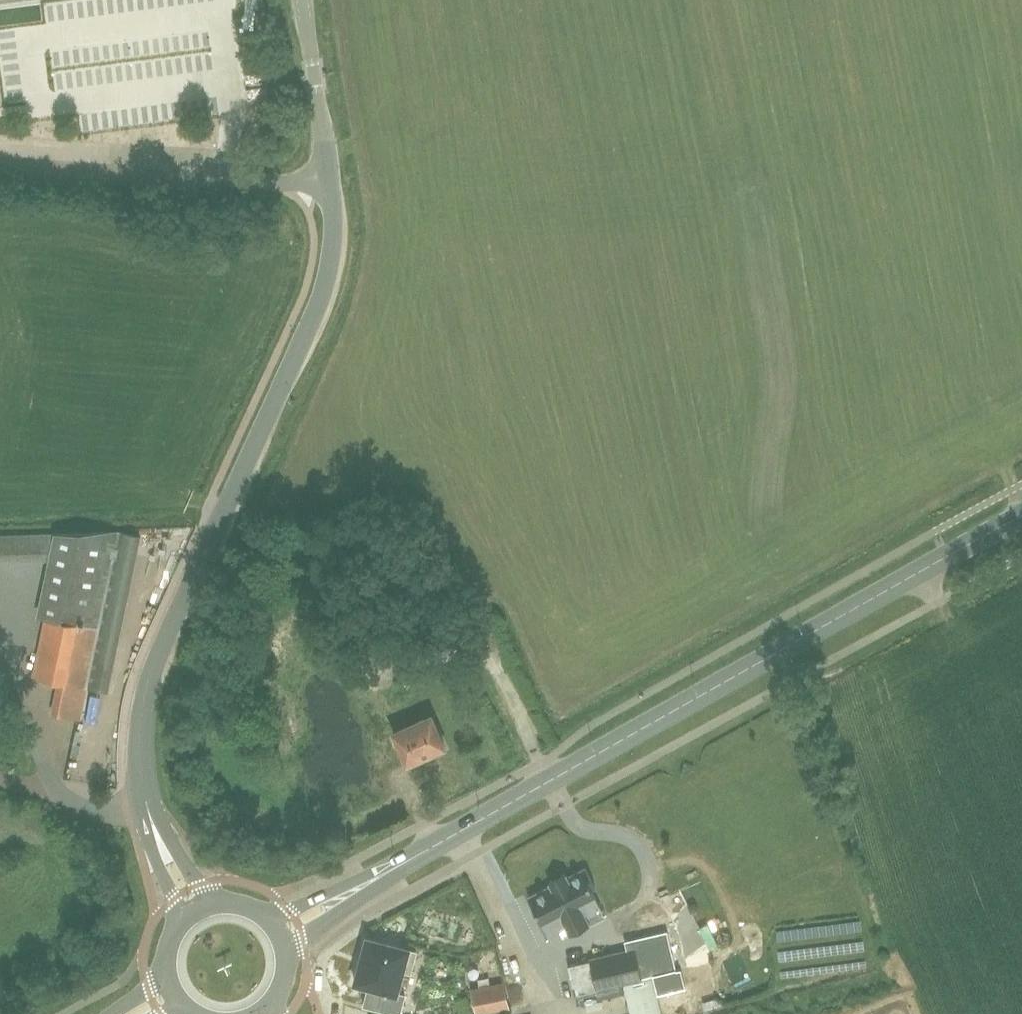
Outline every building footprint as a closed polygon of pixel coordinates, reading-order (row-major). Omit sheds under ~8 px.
[(118,531),(0,536),(0,561),(57,559),(32,676),(58,682),(52,713),(79,718),(85,687),(107,691),(139,536),(118,531)] [(17,595),(16,581),(0,583),(0,596),(17,595)] [(392,732),(406,762),(443,746),(430,715),(392,732)] [(0,720),(0,733),(11,730),(7,718),(0,720)] [(241,721),(228,726),(232,734),(244,729),(241,721)] [(244,729),(232,734),(235,742),(248,737),(244,729)] [(257,775),(244,781),(249,790),(261,785),(257,775)] [(549,881),(550,885),(528,896),(548,936),(566,927),(569,934),(589,924),(586,917),(587,916),(581,905),(596,898),(591,889),(595,887),(585,868),(567,877),(565,873),(549,881)] [(396,992),(402,971),(410,973),(416,951),(408,949),(408,948),(370,938),(365,941),(354,982),(370,986),(369,992),(367,993),(365,1001),(366,1003),(366,1004),(365,1004),(365,1005),(398,1013),(399,1013),(404,994),(396,992)] [(789,961),(861,951),(860,941),(788,950),(789,961)] [(642,977),(635,948),(589,958),(590,960),(568,965),(572,986),(574,986),(576,994),(597,989),(597,988),(642,977)] [(508,1007),(503,983),(472,990),(476,1013),(508,1007)]
